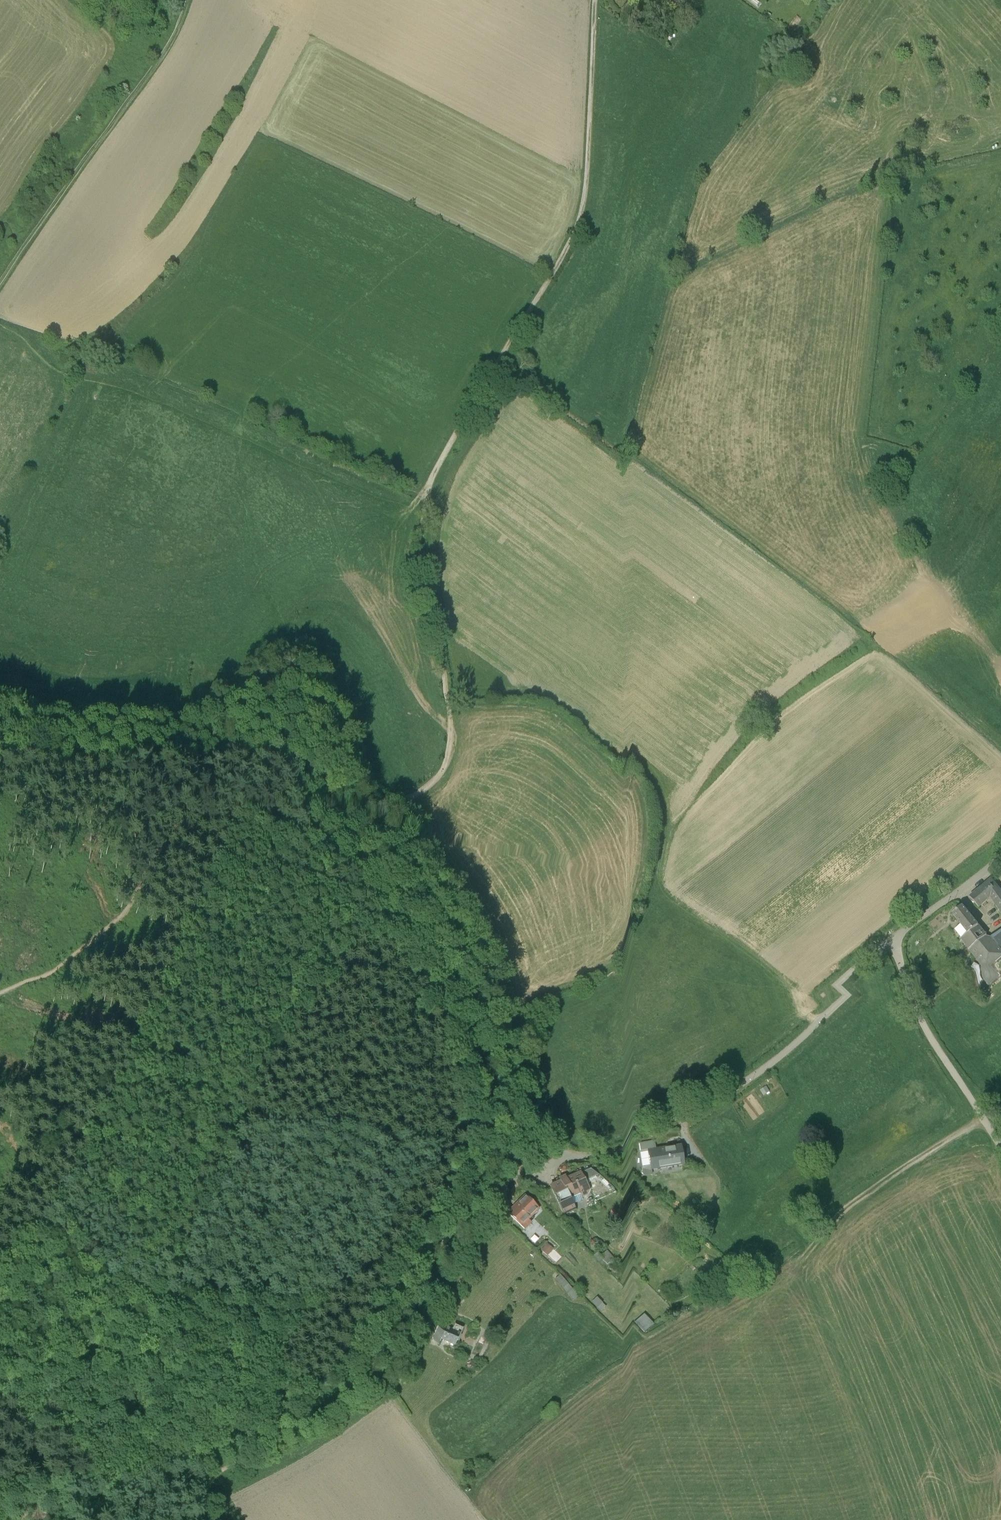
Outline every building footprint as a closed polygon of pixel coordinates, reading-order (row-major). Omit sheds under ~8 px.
[(674,12),(682,0),(656,0),(674,12)] [(984,925),(995,915),(1000,910),(1000,902),(995,896),(974,914),(984,925)] [(969,924),(955,935),(962,943),(958,947),(987,985),(1000,976),(1000,950),(993,955),(969,924)] [(767,1087),(761,1091),(764,1096),(770,1092),(767,1087)] [(642,1169),(642,1175),(645,1178),(652,1177),(652,1172),(685,1167),(681,1146),(655,1150),(654,1142),(639,1145),(640,1153),(647,1152),(649,1167),(645,1167),(644,1169),(642,1169)] [(598,1150),(588,1154),(592,1163),(605,1157),(598,1150)] [(555,1167),(570,1199),(582,1194),(579,1187),(599,1178),(603,1183),(623,1174),(606,1157),(605,1157),(592,1163),(588,1154),(587,1153),(573,1159),(572,1156),(565,1159),(566,1162),(555,1167)] [(512,1195),(527,1210),(529,1208),(532,1212),(538,1207),(534,1203),(546,1192),(532,1177),(514,1193),(512,1195)] [(514,1193),(507,1186),(502,1191),(509,1198),(512,1195),(514,1193)] [(560,1231),(553,1224),(547,1232),(554,1238),(560,1231)] [(606,1236),(615,1246),(622,1240),(613,1230),(606,1236)] [(557,1236),(564,1244),(570,1239),(563,1231),(557,1236)] [(567,1257),(561,1261),(579,1283),(585,1279),(567,1257)] [(604,1279),(599,1284),(608,1293),(613,1289),(604,1279)] [(446,1308),(437,1325),(447,1330),(451,1326),(465,1333),(473,1313),(459,1305),(455,1312),(446,1308)] [(645,1313),(635,1321),(644,1332),(654,1324),(645,1313)]
